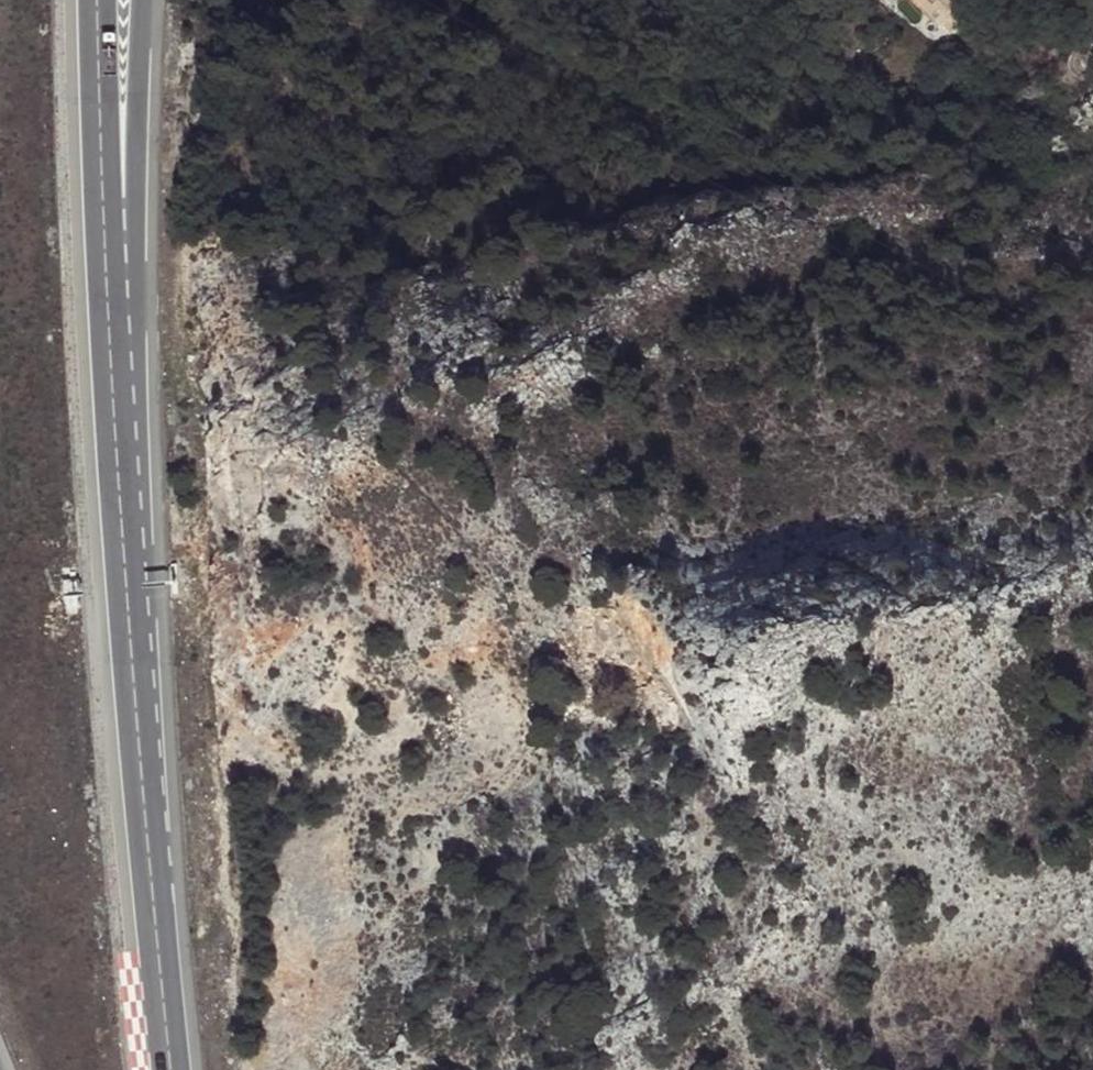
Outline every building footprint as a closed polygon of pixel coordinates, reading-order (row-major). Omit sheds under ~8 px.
[(938,27),(965,0),(913,0),(938,27)]
